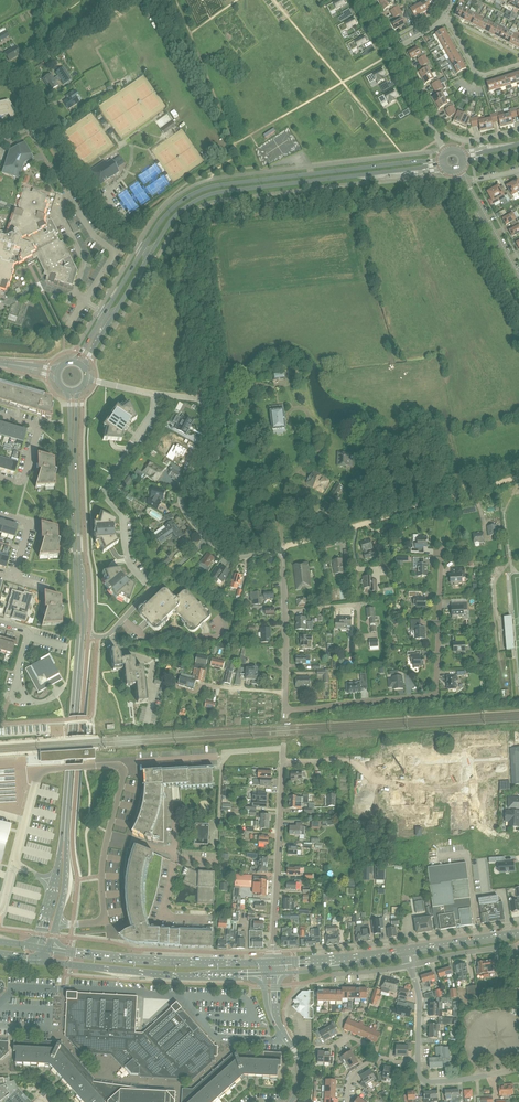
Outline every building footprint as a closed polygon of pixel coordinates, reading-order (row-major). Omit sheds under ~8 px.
[(327,7),(330,13),(347,3),(345,0),(338,0),(327,7)] [(393,14),(400,10),(397,5),(394,4),(393,4),(391,0),(389,0),(380,5),(383,11),(385,10),(390,7),(392,10),(393,14)] [(424,1),(431,9),(432,9),(434,6),(433,5),(435,3),(431,0),(425,0),(424,1)] [(511,0),(507,0),(504,7),(505,5),(508,7),(508,6),(514,8),(518,0),(511,0)] [(424,1),(420,4),(425,12),(428,10),(428,11),(431,9),(424,1)] [(420,4),(415,6),(420,15),(423,14),(423,13),(425,12),(420,4)] [(415,6),(409,10),(411,13),(412,13),(415,18),(416,17),(417,17),(420,15),(415,6)] [(460,18),(460,16),(464,9),(458,6),(456,10),(457,10),(454,15),(460,18)] [(460,16),(460,18),(465,20),(469,12),(464,9),(460,16)] [(394,31),(396,30),(396,29),(401,26),(401,27),(405,26),(401,19),(402,19),(403,15),(400,10),(393,14),(395,17),(396,17),(398,21),(392,24),(392,23),(390,24),(394,31)] [(470,23),(471,20),(475,13),(470,10),(469,12),(465,20),(470,23)] [(471,20),(470,23),(475,26),(480,15),(475,13),(471,20)] [(480,28),(480,27),(484,19),(479,17),(480,15),(475,26),(480,28)] [(355,17),(338,27),(341,33),(358,23),(355,17)] [(480,27),(480,28),(485,31),(489,22),(484,19),(480,27)] [(490,33),(491,30),(494,25),(489,22),(485,31),(490,33)] [(491,30),(490,33),(495,36),(500,25),(495,22),(494,25),(491,30)] [(500,38),(501,36),(505,27),(500,25),(495,36),(500,38)] [(501,36),(500,38),(505,41),(509,32),(504,30),(505,27),(501,36)] [(435,33),(436,34),(433,36),(436,40),(438,39),(447,34),(446,31),(445,31),(444,29),(439,32),(439,31),(435,33)] [(510,44),(511,40),(515,32),(510,30),(509,32),(505,41),(510,44)] [(0,34),(0,41),(10,36),(7,31),(0,34)] [(510,44),(515,46),(518,37),(518,34),(515,32),(511,40),(510,44)] [(438,39),(441,44),(450,39),(449,38),(449,37),(447,34),(438,39)] [(365,35),(348,45),(351,51),(368,41),(365,35)] [(441,44),(444,49),(453,44),(451,40),(450,41),(450,39),(441,44)] [(444,49),(446,54),(455,49),(454,47),(455,47),(453,44),(444,49)] [(4,53),(9,61),(20,54),(16,46),(4,53)] [(419,59),(421,63),(427,59),(424,54),(421,53),(420,53),(417,47),(413,49),(414,50),(408,53),(408,52),(406,53),(410,60),(412,59),(417,56),(419,59)] [(446,54),(449,59),(458,54),(456,50),(456,51),(455,49),(446,54)] [(449,59),(447,60),(450,65),(460,59),(460,57),(458,54),(449,59)] [(417,73),(421,79),(430,74),(428,68),(429,68),(430,64),(427,59),(421,63),(423,66),(425,70),(419,72),(417,73)] [(450,65),(452,70),(464,63),(462,60),(461,60),(460,59),(450,65)] [(461,72),(466,69),(465,67),(466,67),(464,63),(452,70),(456,76),(462,72),(461,72)] [(54,78),(53,79),(55,82),(58,80),(59,81),(60,80),(63,84),(70,79),(63,68),(55,73),(58,76),(56,77),(55,78),(54,78)] [(383,68),(366,77),(370,84),(376,80),(378,83),(384,80),(382,77),(387,74),(383,68)] [(510,75),(508,76),(511,85),(516,83),(513,73),(510,74),(510,75)] [(50,74),(43,79),(51,90),(57,86),(50,74)] [(433,84),(434,88),(441,84),(438,79),(435,78),(434,79),(430,74),(421,79),(424,85),(426,84),(431,81),(433,84)] [(506,76),(503,77),(506,87),(511,85),(508,76),(506,76)] [(499,79),(497,79),(500,88),(506,87),(503,77),(499,78),(499,79)] [(495,79),(492,80),(496,92),(501,91),(500,88),(497,79),(496,80),(495,79)] [(488,81),(488,82),(487,83),(488,88),(487,88),(489,92),(495,90),(496,92),(492,80),(488,81)] [(387,82),(380,86),(383,92),(390,88),(387,82)] [(431,98),(435,104),(444,99),(441,93),(443,93),(444,89),(441,84),(434,88),(436,91),(437,91),(439,95),(433,97),(431,98)] [(398,95),(395,89),(378,98),(381,105),(388,101),(389,104),(396,101),(394,98),(398,95)] [(68,99),(64,102),(68,109),(80,101),(79,100),(81,99),(79,96),(77,95),(74,91),(66,96),(68,99)] [(446,109),(448,113),(455,109),(452,104),(449,103),(447,104),(444,99),(435,104),(438,110),(440,109),(439,109),(445,106),(447,109),(446,109)] [(8,115),(13,121),(19,117),(8,100),(0,102),(0,116),(8,115)] [(170,112),(174,118),(178,116),(174,109),(170,112)] [(453,123),(459,125),(464,115),(458,112),(457,112),(455,109),(448,113),(450,116),(452,115),(453,117),(455,118),(454,121),(453,123)] [(503,113),(507,126),(514,124),(513,122),(513,123),(511,117),(515,116),(513,109),(509,110),(510,114),(504,115),(503,113)] [(498,114),(497,113),(494,114),(495,121),(499,120),(500,126),(500,128),(507,126),(503,113),(498,114)] [(491,119),(485,120),(487,131),(494,129),(493,127),(492,122),(495,121),(494,114),(490,115),(491,119)] [(471,124),(472,126),(476,125),(474,118),(471,119),(470,117),(464,115),(459,125),(466,128),(466,127),(466,126),(467,124),(467,123),(470,125),(471,124)] [(480,130),(480,132),(487,131),(485,120),(484,117),(478,118),(478,117),(474,118),(476,125),(479,125),(480,130)] [(164,134),(173,127),(170,123),(160,130),(164,134)] [(269,141),(279,136),(277,133),(273,135),(273,133),(266,137),(269,141)] [(24,144),(10,151),(4,172),(18,177),(23,161),(31,157),(24,144)] [(289,146),(288,146),(288,147),(282,149),(284,158),(292,156),(289,146)] [(104,161),(88,172),(98,187),(104,182),(104,181),(104,180),(106,179),(106,180),(114,176),(119,172),(111,159),(107,163),(104,161)] [(504,189),(510,200),(514,198),(512,195),(518,192),(512,183),(510,184),(509,184),(506,186),(509,191),(507,193),(504,189)] [(495,187),(493,189),(498,198),(503,195),(504,197),(507,195),(510,200),(504,189),(501,191),(498,185),(495,187)] [(1,290),(5,291),(6,286),(8,286),(13,272),(13,271),(11,271),(14,264),(18,262),(18,263),(25,260),(26,262),(28,261),(37,256),(44,271),(46,271),(46,273),(47,273),(45,280),(53,283),(55,279),(73,285),(77,271),(62,241),(60,242),(56,234),(58,233),(51,219),(49,219),(48,219),(53,203),(59,204),(61,196),(50,192),(49,196),(40,193),(41,191),(33,189),(32,192),(28,191),(28,189),(24,188),(18,206),(14,205),(4,234),(0,233),(0,289),(1,290)] [(487,192),(491,198),(488,200),(491,205),(499,201),(498,198),(493,189),(490,190),(490,189),(487,192)] [(513,225),(518,221),(518,217),(516,219),(513,213),(510,215),(509,213),(506,215),(507,217),(502,219),(504,222),(505,222),(506,225),(511,222),(513,225)] [(513,225),(515,228),(509,231),(511,233),(510,234),(512,237),(516,234),(517,235),(518,235),(518,221),(513,225)] [(274,380),(286,379),(285,371),(273,373),(274,380)] [(19,408),(22,409),(27,391),(0,383),(0,403),(19,408)] [(104,434),(103,440),(109,440),(110,440),(115,441),(121,441),(123,435),(118,433),(120,429),(123,431),(127,424),(125,423),(127,418),(131,422),(136,419),(128,402),(123,406),(124,407),(121,410),(120,408),(119,409),(117,408),(117,407),(114,411),(115,412),(113,416),(111,415),(109,419),(110,420),(107,424),(106,423),(103,427),(104,427),(106,428),(106,429),(107,430),(106,434),(104,434)] [(283,405),(270,406),(273,430),(274,433),(277,433),(277,434),(283,433),(283,432),(286,432),(286,429),(286,424),(283,405)] [(182,415),(174,429),(185,435),(188,429),(189,430),(191,426),(190,426),(193,421),(182,415)] [(13,427),(7,425),(4,436),(10,438),(13,427)] [(20,429),(13,427),(10,438),(17,440),(20,429)] [(17,440),(23,442),(26,431),(20,429),(17,440)] [(169,451),(166,457),(173,461),(176,455),(179,457),(180,455),(182,456),(183,457),(187,450),(178,444),(176,446),(174,445),(169,451)] [(338,452),(337,464),(343,464),(343,466),(346,466),(350,466),(353,466),(353,460),(350,460),(348,460),(348,455),(348,453),(338,452)] [(37,454),(38,463),(38,470),(40,470),(35,488),(36,488),(36,487),(54,486),(55,487),(55,477),(56,471),(54,471),(54,459),(37,454)] [(11,461),(4,459),(1,470),(7,471),(11,461)] [(17,463),(11,461),(7,471),(14,473),(17,463)] [(158,478),(159,476),(163,470),(149,461),(143,472),(150,478),(155,481),(157,477),(158,478)] [(176,478),(179,474),(173,470),(170,475),(176,478)] [(315,472),(308,485),(322,493),(330,481),(315,472)] [(337,484),(329,497),(334,501),(343,487),(337,484)] [(160,489),(153,488),(151,498),(150,497),(147,503),(157,509),(160,503),(161,501),(161,499),(163,500),(165,492),(160,490),(160,489)] [(95,524),(94,524),(94,531),(96,530),(96,536),(95,536),(95,543),(96,543),(98,542),(98,543),(100,543),(102,547),(100,547),(103,553),(108,549),(112,546),(113,546),(118,543),(115,537),(110,538),(110,536),(113,536),(112,528),(109,529),(109,526),(115,527),(116,521),(100,513),(98,519),(100,519),(98,523),(97,523),(97,524),(95,524)] [(161,522),(173,518),(172,513),(165,516),(161,522)] [(173,521),(171,522),(165,526),(166,528),(156,536),(161,544),(172,536),(176,541),(183,535),(175,524),(173,521)] [(1,533),(8,535),(11,524),(5,522),(1,533)] [(39,557),(39,556),(58,555),(58,556),(58,546),(60,540),(58,540),(57,528),(41,523),(40,523),(41,539),(43,540),(39,557)] [(8,535),(14,536),(17,526),(11,524),(8,535)] [(497,525),(496,525),(487,526),(488,536),(498,535),(497,525)] [(479,545),(479,542),(484,542),(483,532),(473,533),(474,543),(475,543),(475,546),(476,546),(479,546),(479,545)] [(384,534),(385,546),(393,545),(391,533),(384,534)] [(411,548),(411,552),(418,552),(418,548),(421,548),(423,548),(423,547),(427,547),(427,542),(427,539),(427,538),(423,538),(423,536),(418,536),(418,541),(415,541),(415,548),(411,548)] [(360,542),(363,551),(364,553),(363,553),(366,561),(376,558),(373,550),(367,552),(366,550),(373,548),(370,539),(360,542)] [(214,558),(207,554),(200,565),(207,572),(208,572),(210,569),(208,567),(214,558)] [(2,556),(0,562),(0,567),(5,568),(8,558),(2,556)] [(167,558),(157,567),(161,571),(171,562),(167,558)] [(413,566),(417,566),(418,567),(418,576),(422,576),(422,577),(423,577),(423,576),(427,576),(427,571),(427,569),(427,564),(423,564),(423,558),(413,558),(413,566)] [(342,559),(333,560),(335,574),(344,572),(342,559)] [(311,587),(308,563),(293,565),(297,589),(311,587)] [(394,574),(393,564),(386,565),(386,566),(385,566),(385,569),(386,569),(387,575),(394,574)] [(217,568),(211,578),(217,582),(219,579),(223,582),(230,571),(223,567),(221,570),(217,568)] [(457,575),(450,575),(451,583),(454,583),(454,585),(459,585),(459,583),(462,582),(462,578),(465,577),(465,568),(456,568),(457,575)] [(109,571),(102,573),(104,578),(106,578),(107,582),(106,582),(106,584),(105,585),(104,585),(108,590),(112,594),(116,599),(117,599),(118,597),(119,598),(120,596),(124,599),(123,600),(129,603),(134,586),(129,583),(125,587),(124,585),(126,583),(122,577),(119,579),(118,578),(122,575),(120,569),(114,570),(109,571)] [(231,587),(237,589),(238,584),(240,585),(241,581),(240,581),(241,575),(235,574),(234,579),(233,579),(231,587)] [(362,580),(361,581),(361,583),(362,584),(364,584),(364,588),(367,588),(367,589),(368,589),(370,589),(370,592),(377,591),(376,582),(373,582),(372,581),(372,576),(363,577),(363,580),(362,580)] [(16,619),(16,620),(25,623),(26,620),(28,615),(27,615),(28,610),(29,610),(31,604),(30,604),(32,599),(34,594),(24,592),(24,593),(12,590),(11,593),(12,593),(10,598),(8,604),(9,604),(7,609),(6,609),(5,615),(16,619)] [(140,612),(140,613),(140,614),(140,615),(141,615),(141,616),(146,621),(153,629),(154,629),(154,630),(155,630),(156,630),(157,630),(158,630),(159,630),(160,629),(165,624),(164,622),(173,614),(172,613),(173,612),(177,612),(178,613),(177,614),(186,623),(184,625),(189,630),(190,631),(191,631),(192,631),(192,632),(193,632),(193,631),(194,631),(195,631),(196,630),(209,618),(209,617),(210,617),(210,616),(210,615),(211,615),(211,614),(210,614),(210,613),(210,612),(209,611),(204,606),(202,607),(189,593),(188,592),(187,592),(187,591),(186,591),(185,591),(184,591),(184,592),(183,592),(182,592),(176,598),(176,597),(175,598),(169,592),(169,591),(168,591),(167,591),(166,591),(165,591),(164,591),(163,591),(163,592),(162,592),(148,606),(147,604),(141,609),(141,610),(140,610),(140,611),(140,612)] [(47,609),(42,626),(43,625),(61,624),(61,625),(62,625),(61,615),(63,609),(61,609),(60,597),(44,592),(44,601),(45,608),(47,609)] [(273,592),(265,592),(265,594),(261,595),(261,592),(252,592),(252,593),(250,593),(251,600),(253,600),(253,605),(262,604),(261,600),(265,600),(274,599),(273,592)] [(410,597),(414,597),(414,604),(416,604),(416,609),(421,609),(421,607),(426,607),(426,606),(426,603),(426,598),(421,598),(421,597),(420,597),(417,597),(417,592),(410,592),(410,597)] [(298,599),(296,600),(297,607),(308,606),(307,598),(305,598),(304,598),(298,598),(298,599)] [(458,608),(452,608),(452,618),(457,618),(457,616),(464,615),(463,610),(467,610),(467,603),(458,603),(458,608)] [(373,608),(367,609),(367,617),(370,617),(371,624),(375,623),(373,608)] [(512,616),(510,616),(504,617),(506,650),(514,650),(512,616)] [(306,630),(310,630),(310,626),(311,626),(311,622),(306,622),(306,617),(296,617),(296,630),(306,630)] [(336,620),(336,629),(346,629),(346,628),(346,625),(351,625),(351,617),(340,617),(340,620),(336,620)] [(411,627),(415,627),(415,639),(419,639),(419,640),(420,640),(420,639),(425,639),(425,634),(424,634),(424,632),(425,632),(425,627),(420,627),(420,626),(420,620),(411,620),(411,627)] [(270,642),(269,636),(269,635),(271,635),(271,628),(261,628),(261,642),(270,642)] [(307,646),(307,641),(311,641),(311,636),(301,636),(301,646),(307,646)] [(455,637),(456,644),(453,644),(454,652),(457,651),(457,654),(462,653),(462,651),(465,651),(465,646),(468,646),(468,636),(455,637)] [(12,655),(14,646),(17,646),(18,642),(15,641),(15,642),(0,638),(0,651),(12,655)] [(378,639),(376,639),(369,639),(370,647),(379,647),(378,639)] [(117,650),(111,650),(113,670),(122,670),(121,667),(124,667),(126,686),(134,685),(134,684),(136,684),(137,702),(146,702),(146,699),(143,667),(135,668),(134,658),(123,659),(121,660),(120,656),(117,650)] [(407,652),(407,656),(411,656),(411,663),(414,663),(414,667),(419,667),(419,666),(423,666),(423,664),(423,662),(423,657),(419,657),(419,655),(417,655),(415,655),(415,652),(407,652)] [(25,669),(35,686),(38,692),(62,679),(53,664),(54,663),(49,654),(40,659),(40,660),(25,669)] [(197,655),(196,663),(194,669),(205,671),(207,665),(208,658),(197,655)] [(306,664),(306,660),(310,660),(310,655),(306,655),(306,657),(296,657),(296,664),(306,664)] [(245,676),(246,676),(258,677),(258,669),(247,669),(248,660),(240,658),(236,676),(242,676),(242,675),(241,675),(242,669),(245,669),(245,676)] [(213,659),(211,666),(223,669),(225,661),(213,659)] [(232,673),(233,670),(235,663),(231,663),(231,660),(229,660),(228,662),(227,662),(226,669),(228,669),(225,682),(230,684),(232,673)] [(196,680),(203,682),(205,671),(194,669),(193,676),(184,674),(188,675),(188,678),(190,679),(188,683),(190,683),(188,688),(194,690),(196,680)] [(329,683),(328,670),(317,670),(317,675),(324,675),(324,683),(329,683)] [(179,685),(188,688),(190,683),(188,683),(190,679),(188,678),(188,675),(184,674),(183,674),(184,672),(180,671),(179,673),(181,673),(179,685)] [(393,680),(388,680),(389,688),(393,687),(393,689),(403,688),(402,676),(392,677),(393,680)] [(447,689),(456,689),(456,688),(457,688),(457,687),(457,683),(456,683),(456,681),(457,681),(457,676),(447,676),(447,689)] [(296,677),(296,682),(296,687),(310,687),(310,677),(296,677)] [(154,681),(154,684),(159,685),(161,685),(160,691),(162,692),(164,692),(165,685),(166,682),(155,680),(154,681)] [(347,684),(347,692),(360,692),(360,683),(347,684)] [(206,701),(205,707),(215,709),(216,703),(206,701)] [(362,775),(359,775),(359,778),(366,778),(366,775),(374,774),(374,767),(370,767),(370,765),(364,766),(364,767),(361,767),(362,775)] [(392,771),(390,772),(390,777),(401,776),(401,766),(391,766),(392,771)] [(134,831),(133,834),(134,832),(140,836),(139,837),(139,838),(141,835),(144,837),(146,838),(145,839),(148,841),(148,840),(152,841),(153,841),(164,843),(164,822),(164,787),(172,786),(180,786),(180,788),(180,789),(215,786),(213,786),(212,770),(214,770),(214,768),(206,768),(189,770),(189,769),(181,770),(163,771),(153,772),(149,772),(145,786),(144,786),(144,787),(145,787),(139,810),(133,830),(134,831)] [(305,777),(305,772),(291,772),(291,781),(302,781),(302,778),(305,777)] [(401,776),(390,777),(390,782),(392,782),(392,786),(393,787),(396,786),(402,786),(402,785),(401,776)] [(271,786),(272,778),(260,777),(260,780),(254,780),(254,785),(271,786)] [(500,781),(499,791),(510,790),(509,781),(500,781)] [(486,786),(477,786),(478,793),(489,792),(489,785),(492,785),(492,782),(485,782),(486,786)] [(396,791),(394,791),(394,796),(406,795),(405,785),(402,785),(402,786),(396,786),(396,791)] [(253,792),(253,797),(253,799),(257,800),(257,801),(266,802),(267,793),(253,792)] [(489,792),(478,793),(478,800),(486,799),(487,803),(493,802),(493,799),(490,799),(489,792)] [(328,795),(328,807),(336,806),(336,794),(328,795)] [(509,826),(518,826),(518,811),(517,811),(518,808),(518,798),(509,797),(509,808),(509,811),(506,811),(506,821),(509,821),(509,826)] [(257,800),(253,799),(253,805),(245,805),(245,809),(250,810),(250,809),(256,810),(256,807),(266,808),(266,802),(257,801),(257,800)] [(458,803),(451,803),(452,807),(455,807),(455,814),(467,813),(466,806),(458,806),(458,803)] [(487,810),(479,811),(479,819),(492,818),(491,810),(494,810),(494,807),(487,807),(487,810)] [(256,817),(261,817),(261,821),(270,822),(270,815),(261,814),(256,814),(256,810),(250,809),(250,810),(250,816),(256,816),(256,817)] [(456,820),(452,821),(453,824),(459,824),(459,820),(467,820),(467,813),(455,814),(456,820)] [(269,829),(270,822),(261,821),(251,821),(251,826),(254,826),(254,828),(269,829)] [(1,864),(6,846),(6,844),(11,825),(1,822),(0,822),(0,863),(1,864)] [(194,844),(208,845),(209,824),(195,823),(194,844)] [(304,827),(302,827),(303,823),(296,823),(296,826),(290,826),(289,835),(295,835),(295,836),(299,836),(299,835),(299,834),(304,834),(304,827)] [(245,831),(244,835),(245,835),(245,839),(253,840),(253,835),(253,832),(246,831),(245,831)] [(259,844),(259,847),(264,847),(264,844),(269,844),(269,836),(255,835),(255,840),(259,840),(259,844)] [(121,935),(121,937),(126,940),(126,941),(128,942),(130,943),(131,943),(133,944),(136,944),(137,945),(139,945),(161,946),(212,947),(213,927),(207,927),(207,928),(150,926),(148,919),(152,909),(155,899),(158,889),(160,878),(162,868),(162,861),(163,857),(136,846),(130,844),(128,848),(127,858),(126,869),(125,879),(125,890),(126,900),(128,910),(130,923),(132,929),(130,930),(129,931),(127,931),(125,932),(123,933),(123,934),(121,935)] [(300,855),(301,848),(289,847),(289,855),(300,855)] [(500,862),(500,871),(515,869),(514,861),(500,862)] [(428,867),(430,885),(432,907),(434,917),(435,930),(456,926),(472,924),(471,919),(473,919),(468,879),(466,862),(428,867)] [(267,872),(267,865),(258,865),(255,864),(255,867),(251,867),(251,872),(260,872),(267,872)] [(183,881),(198,888),(197,903),(214,904),(214,879),(215,872),(199,871),(199,872),(192,869),(192,868),(189,868),(185,867),(182,874),(186,876),(183,881)] [(288,868),(287,875),(300,876),(300,868),(295,867),(295,868),(288,868)] [(385,880),(385,867),(375,867),(375,880),(376,880),(383,880),(385,880)] [(252,887),(252,875),(244,874),(235,874),(235,886),(252,887)] [(256,885),(256,886),(255,895),(265,896),(265,895),(266,895),(267,886),(266,886),(266,884),(267,884),(267,881),(266,881),(266,880),(266,877),(254,876),(253,881),(252,881),(252,885),(256,885)] [(296,890),(301,890),(301,880),(295,880),(295,882),(287,882),(287,889),(296,890)] [(416,913),(425,911),(422,896),(413,898),(416,913)] [(497,896),(478,898),(480,907),(482,923),(488,922),(489,921),(489,922),(500,920),(500,919),(499,920),(498,912),(499,912),(499,911),(498,911),(497,902),(498,902),(497,896)] [(249,898),(248,903),(253,904),(253,905),(255,905),(255,910),(265,910),(265,903),(261,903),(261,899),(249,898)] [(285,910),(294,910),(295,902),(291,902),(291,899),(286,899),(285,910)] [(511,906),(512,912),(516,912),(516,911),(518,911),(518,907),(518,899),(514,900),(514,901),(511,902),(511,903),(510,903),(510,905),(511,906)] [(430,917),(434,917),(432,907),(431,908),(431,906),(429,907),(428,902),(425,903),(426,907),(427,915),(425,915),(426,918),(422,918),(425,932),(432,931),(430,917)] [(232,943),(232,948),(236,948),(245,948),(245,939),(245,931),(244,932),(244,930),(242,930),(242,928),(238,928),(238,932),(238,937),(236,937),(236,939),(237,918),(238,918),(238,912),(231,911),(231,918),(230,930),(230,940),(230,938),(231,938),(231,939),(231,943),(232,943)] [(251,919),(251,921),(251,929),(254,930),(254,929),(263,929),(264,922),(255,921),(255,912),(248,912),(248,919),(251,919)] [(338,931),(337,931),(337,926),(336,915),(332,915),(332,924),(332,926),(331,926),(332,932),(332,936),(333,945),(339,944),(339,935),(338,931)] [(392,926),(400,925),(399,918),(398,918),(398,915),(391,915),(392,926)] [(219,927),(226,928),(226,930),(230,930),(231,918),(219,917),(219,927)] [(372,921),(374,934),(381,933),(380,929),(384,928),(383,918),(378,919),(379,920),(372,921)] [(415,920),(417,934),(425,932),(422,918),(415,920)] [(356,925),(357,927),(355,927),(356,931),(356,934),(357,942),(364,941),(362,930),(362,927),(362,924),(356,925)] [(388,938),(397,937),(396,927),(387,928),(388,938)] [(291,935),(291,934),(291,928),(282,928),(283,938),(282,938),(282,945),(283,946),(287,946),(287,947),(291,947),(291,946),(291,935)] [(320,929),(311,929),(311,937),(320,937),(320,929)] [(369,929),(362,930),(364,941),(371,940),(369,929)] [(226,949),(227,940),(230,940),(230,930),(226,930),(225,930),(225,935),(227,935),(227,936),(224,936),(224,940),(219,940),(218,948),(226,949)] [(263,948),(263,944),(263,939),(262,939),(262,937),(263,937),(263,931),(249,931),(249,947),(251,947),(253,947),(263,948)] [(483,978),(486,977),(486,973),(486,972),(485,967),(485,968),(484,962),(478,962),(478,967),(477,967),(478,974),(480,973),(483,973),(483,978)] [(466,964),(460,965),(455,965),(456,974),(458,974),(459,981),(463,980),(466,980),(465,973),(467,973),(466,964)] [(450,967),(444,969),(446,976),(452,974),(450,967)] [(437,971),(439,978),(446,976),(444,969),(437,971)] [(433,972),(427,974),(429,981),(435,979),(433,972)] [(423,983),(426,982),(428,988),(431,987),(430,983),(429,981),(427,974),(421,976),(423,983)] [(396,992),(397,988),(399,981),(385,977),(381,988),(396,992)] [(466,987),(467,990),(468,995),(468,997),(478,995),(476,985),(466,987)] [(407,997),(408,990),(400,988),(398,995),(407,997)] [(381,994),(379,994),(380,991),(375,989),(372,999),(372,1000),(371,1004),(375,1005),(376,1002),(377,1002),(378,1000),(379,1000),(381,994)] [(314,992),(308,992),(302,992),(302,993),(300,994),(299,994),(299,995),(294,999),(293,999),(293,1002),(295,1002),(297,1004),(296,1009),(304,1017),(304,1018),(312,1018),(313,1010),(311,1007),(313,1004),(314,992)] [(67,1000),(65,1029),(68,1029),(68,1035),(82,1050),(113,1052),(125,1066),(132,1074),(139,1074),(140,1074),(192,1077),(196,1073),(215,1056),(216,1056),(216,1046),(182,1008),(177,1002),(173,1006),(172,1007),(171,1007),(171,1008),(170,1008),(170,1009),(167,1012),(166,1012),(165,1013),(164,1015),(161,1017),(161,1016),(161,1017),(159,1019),(157,1021),(152,1025),(151,1025),(151,1026),(150,1026),(149,1028),(144,1033),(142,1034),(143,1033),(142,1033),(141,1033),(135,1033),(135,1030),(136,1030),(136,1029),(135,1029),(136,1026),(136,1024),(136,1017),(136,1016),(136,1015),(137,1008),(137,1004),(137,1003),(137,998),(137,997),(137,996),(132,996),(121,995),(96,994),(78,993),(77,993),(76,993),(72,994),(67,995),(67,999),(67,1000)] [(398,1001),(396,1007),(398,1008),(397,1014),(410,1017),(411,1009),(404,1007),(405,1003),(398,1001)] [(430,1003),(430,1009),(439,1010),(439,1006),(440,1006),(441,1002),(439,1002),(439,1003),(430,1003)] [(349,1017),(343,1029),(350,1032),(354,1022),(350,1020),(351,1017),(349,1017)] [(331,1023),(332,1025),(326,1029),(331,1037),(337,1034),(334,1029),(337,1027),(334,1021),(331,1023)] [(350,1032),(357,1034),(362,1022),(360,1021),(359,1024),(354,1022),(350,1032)] [(357,1034),(363,1037),(367,1027),(363,1025),(364,1023),(362,1022),(357,1034)] [(363,1037),(370,1040),(375,1028),(373,1027),(372,1029),(367,1027),(363,1037)] [(377,1029),(375,1028),(370,1040),(377,1043),(381,1033),(376,1031),(377,1029)] [(319,1038),(322,1036),(325,1041),(331,1037),(326,1029),(320,1032),(318,1030),(316,1032),(319,1038)] [(9,1052),(9,1041),(0,1041),(0,1060),(9,1052)] [(393,1051),(396,1051),(396,1056),(402,1056),(402,1046),(399,1045),(399,1042),(393,1041),(393,1051)] [(406,1042),(406,1046),(402,1046),(402,1056),(408,1056),(408,1051),(411,1052),(412,1042),(406,1042)] [(14,1052),(17,1052),(16,1058),(16,1064),(34,1065),(50,1066),(62,1080),(82,1101),(108,1101),(110,1100),(93,1082),(60,1045),(19,1043),(14,1047),(14,1052)] [(436,1058),(430,1058),(429,1058),(430,1068),(443,1068),(443,1067),(449,1066),(448,1058),(450,1058),(449,1047),(443,1048),(443,1047),(435,1047),(436,1058)] [(318,1064),(318,1062),(324,1062),(324,1052),(318,1051),(318,1052),(315,1052),(314,1063),(318,1064)] [(339,1054),(340,1057),(339,1058),(343,1064),(355,1057),(351,1051),(346,1054),(345,1051),(339,1054)] [(244,1077),(278,1078),(278,1066),(281,1066),(281,1061),(282,1053),(264,1052),(264,1056),(236,1054),(204,1083),(194,1092),(182,1091),(182,1101),(216,1101),(244,1077)] [(333,1056),(330,1056),(330,1052),(324,1052),(324,1062),(330,1063),(330,1064),(333,1065),(333,1056)] [(354,1066),(358,1063),(355,1057),(343,1064),(346,1062),(350,1068),(348,1069),(349,1072),(355,1069),(354,1066)] [(386,1081),(387,1078),(390,1078),(391,1068),(384,1067),(384,1071),(379,1073),(381,1081),(386,1081)] [(377,1073),(373,1074),(370,1070),(365,1073),(371,1082),(374,1080),(375,1082),(377,1081),(379,1081),(377,1073)] [(368,1085),(367,1084),(371,1082),(365,1073),(360,1076),(363,1080),(360,1085),(366,1089),(368,1085)] [(2,1101),(1,1101),(3,1100),(4,1101),(18,1088),(17,1087),(16,1086),(15,1084),(14,1081),(11,1081),(8,1082),(7,1078),(6,1078),(6,1075),(0,1076),(0,1101),(2,1101)] [(93,1082),(110,1100),(108,1101),(175,1101),(176,1091),(151,1090),(94,1082),(93,1082)] [(510,1095),(513,1094),(513,1084),(506,1084),(506,1086),(499,1086),(499,1096),(510,1095)] [(4,1101),(5,1101),(31,1101),(27,1098),(25,1100),(21,1096),(23,1094),(20,1091),(18,1088),(4,1101)] [(415,1100),(415,1092),(407,1092),(407,1095),(404,1095),(404,1101),(405,1101),(415,1101),(415,1100)]
